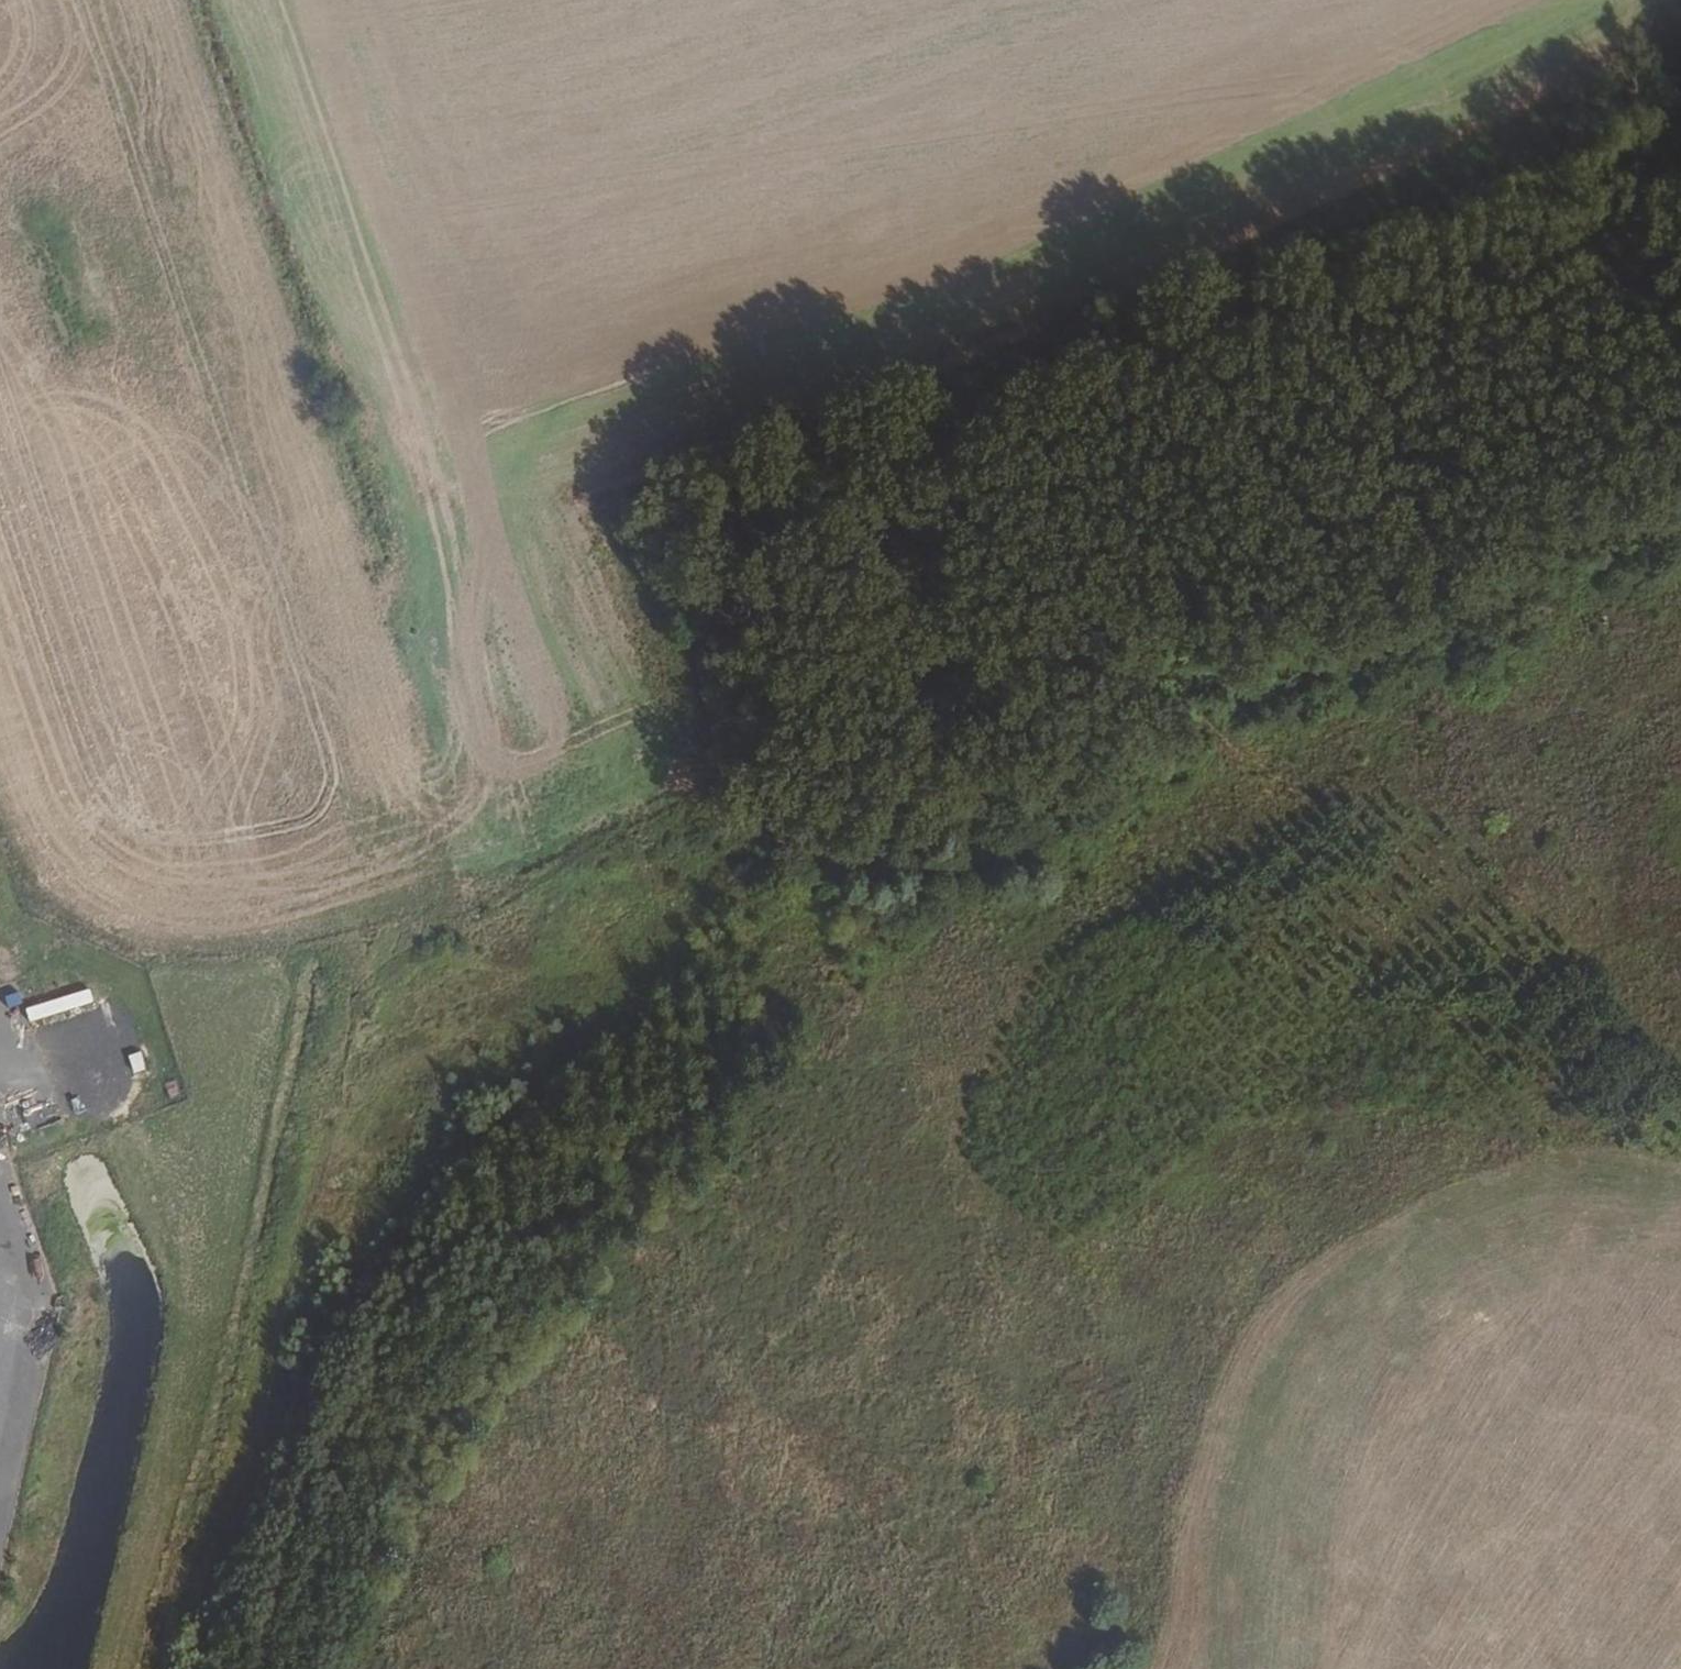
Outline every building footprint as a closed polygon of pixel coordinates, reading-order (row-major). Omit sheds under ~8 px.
[(24,1004),(27,1019),(92,1006),(89,991),(24,1004)] [(130,1073),(146,1069),(141,1050),(126,1054),(130,1073)] [(10,1138),(28,1133),(21,1110),(3,1115),(10,1138)]
